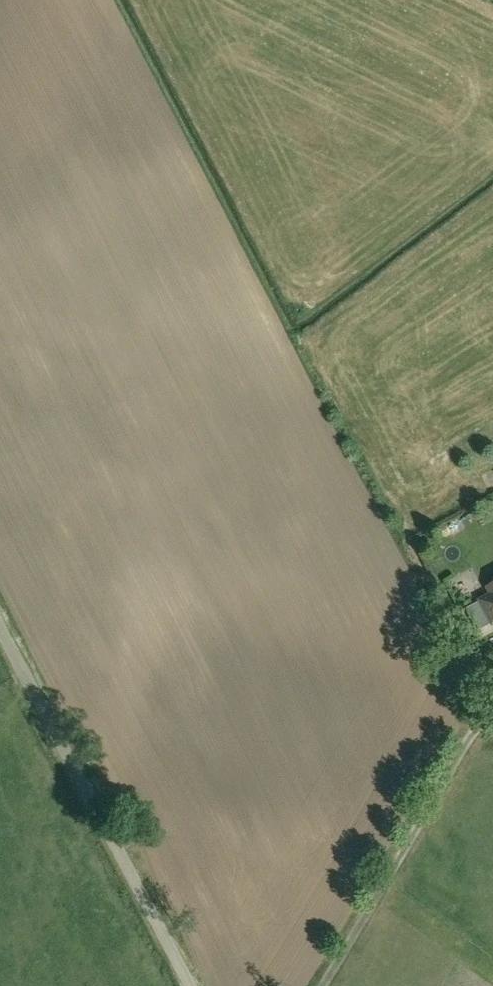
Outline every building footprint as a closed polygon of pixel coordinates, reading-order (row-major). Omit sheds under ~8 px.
[(482,600),(492,621),(492,594),(482,600)]
